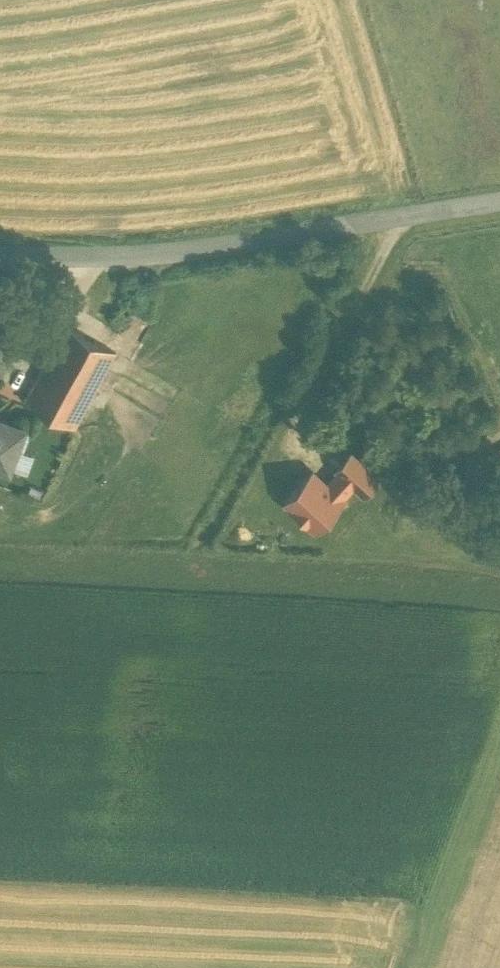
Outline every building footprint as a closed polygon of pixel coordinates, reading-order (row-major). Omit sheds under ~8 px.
[(68,323),(26,399),(77,426),(95,392),(116,351),(68,323)] [(0,416),(0,463),(10,467),(26,426),(0,416)] [(380,477),(351,449),(333,469),(336,471),(353,488),(363,496),(380,477)] [(346,497),(313,467),(282,501),(314,533),(346,497)] [(328,480),(346,497),(353,488),(336,471),(328,480)]
